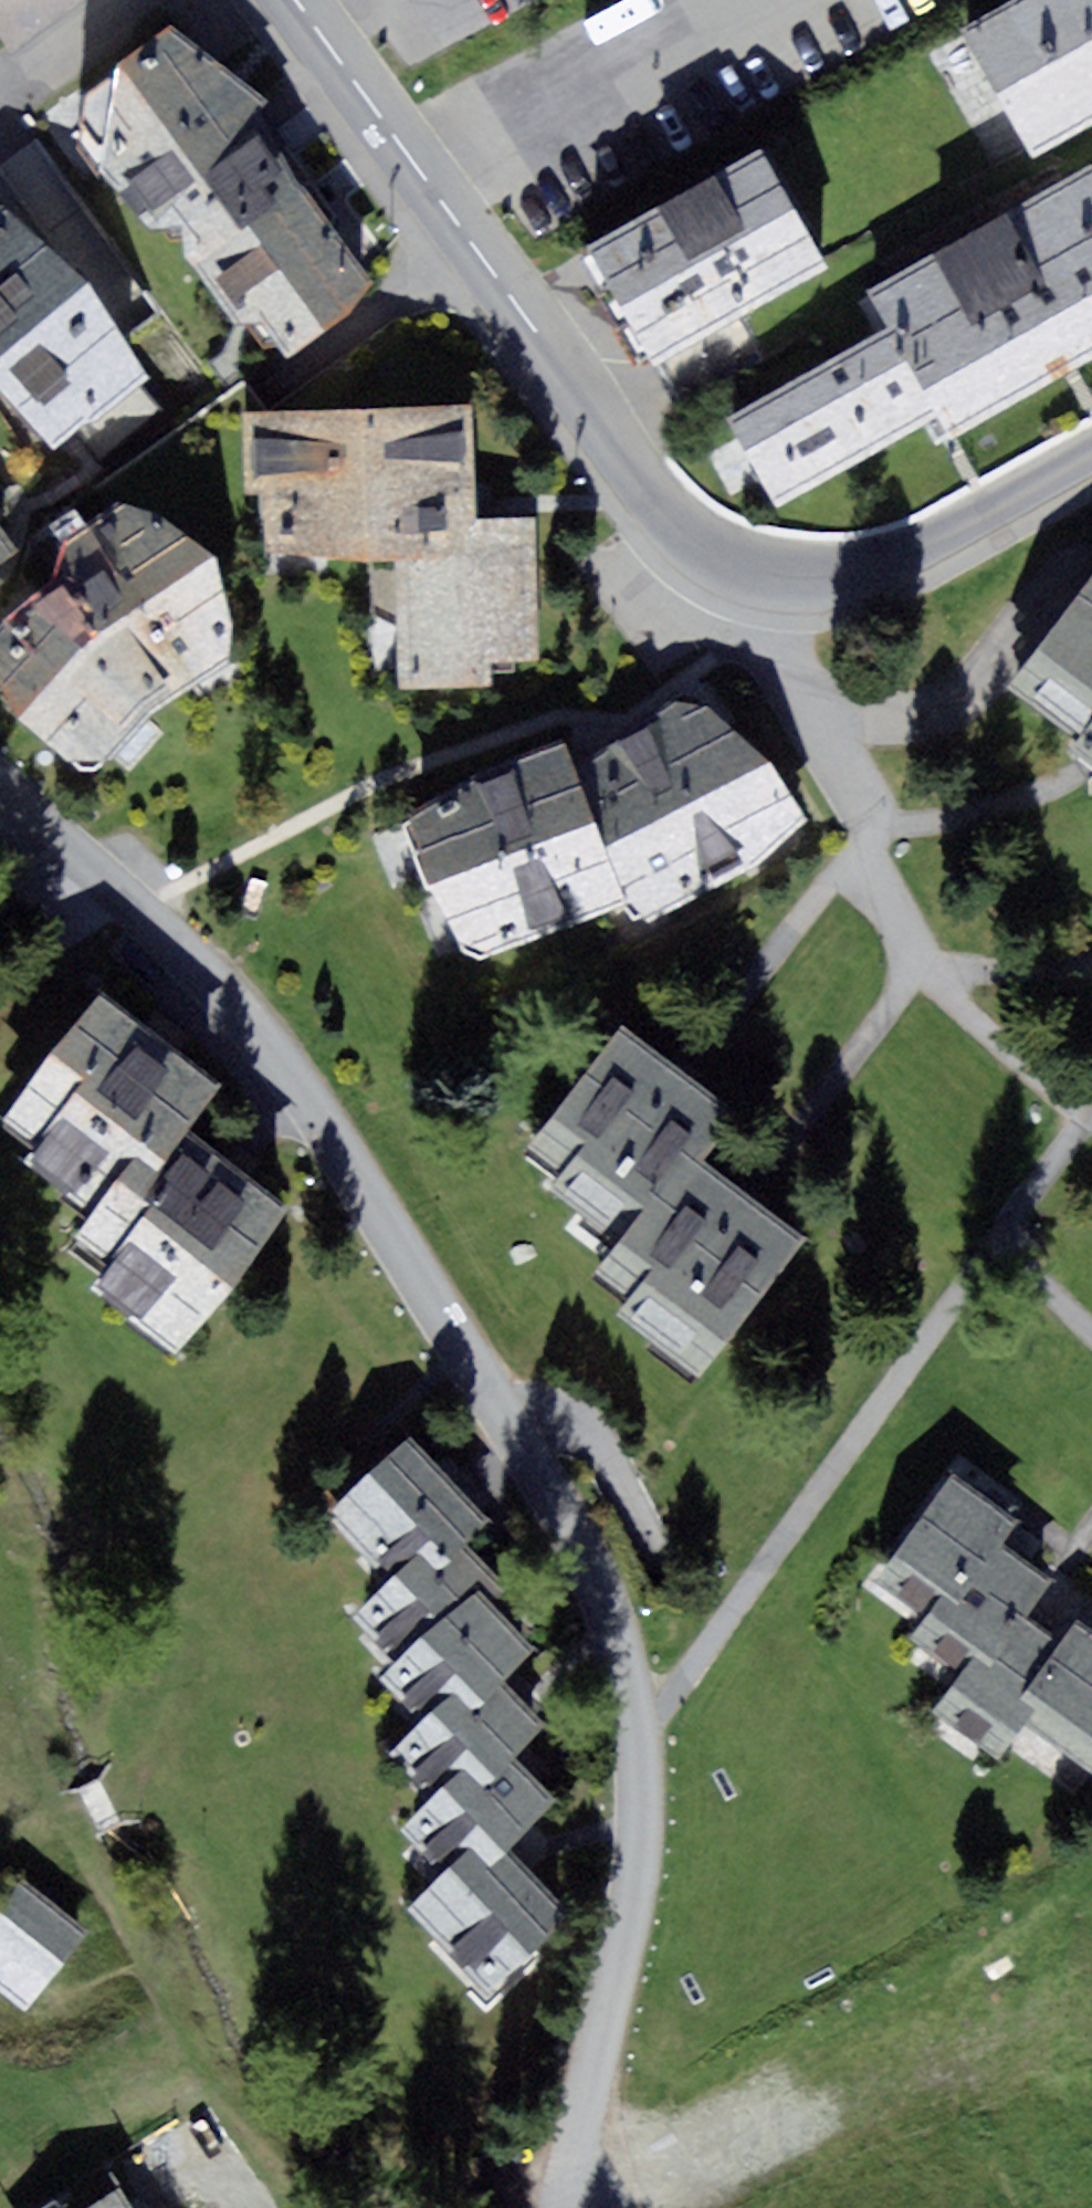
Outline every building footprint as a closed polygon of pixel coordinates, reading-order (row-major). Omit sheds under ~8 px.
[(28,51),(99,0),(0,0),(0,12),(28,51)] [(1057,158),(1091,139),(1091,0),(1045,0),(987,31),(1057,158)] [(286,143),(277,150),(180,24),(67,110),(164,236),(188,218),(300,365),(399,290),(286,143)] [(774,157),(596,256),(663,376),(841,276),(774,157)] [(886,298),(906,334),(950,416),(970,452),(1091,385),(1091,185),(886,298)] [(0,247),(0,373),(44,432),(152,352),(48,211),(0,247)] [(906,334),(730,430),(775,511),(950,416),(906,334)] [(541,528),(498,529),(495,414),(268,420),(271,561),(408,557),(411,689),(544,685),(541,528)] [(246,558),(151,517),(83,564),(0,645),(0,673),(107,783),(205,688),(249,658),(246,558)] [(21,588),(0,538),(0,610),(21,588)] [(1016,683),(1091,742),(1091,588),(1016,683)] [(597,787),(667,925),(835,840),(766,703),(597,787)] [(408,830),(462,973),(639,908),(586,764),(408,830)] [(217,1087),(102,1003),(8,1132),(123,1216),(217,1087)] [(749,1112),(634,1028),(539,1158),(654,1241),(749,1112)] [(313,1220),(197,1136),(103,1265),(218,1349),(313,1220)] [(835,1244),(720,1160),(626,1290),(741,1374),(835,1244)] [(427,1444),(346,1519),(406,1584),(460,1535),(472,1548),(500,1522),(427,1444)] [(956,1483),(893,1579),(954,1619),(1004,1543),(1011,1548),(1025,1528),(956,1483)] [(406,1584),(372,1616),(419,1667),(501,1591),(508,1599),(514,1594),(472,1548),(460,1535),(406,1584)] [(954,1619),(936,1646),(974,1671),(1013,1612),(1040,1629),(1068,1586),(1011,1548),(1004,1543),(954,1619)] [(419,1667),(409,1677),(447,1718),(491,1678),(508,1696),(556,1651),(508,1599),(501,1591),(419,1667)] [(974,1671),(946,1712),(1011,1755),(1078,1655),(1040,1629),(1013,1612),(974,1671)] [(1038,1724),(1091,1760),(1091,1643),(1038,1724)] [(447,1718),(410,1753),(455,1801),(517,1744),(531,1760),(551,1742),(508,1696),(491,1678),(447,1718)] [(455,1801),(429,1825),(477,1877),(514,1843),(522,1851),(572,1804),(531,1760),(517,1744),(455,1801)] [(477,1877),(434,1917),(506,1994),(586,1920),(522,1851),(514,1843),(477,1877)] [(0,1924),(0,1988),(31,2014),(95,1938),(33,1885),(0,1924)] [(113,2207),(142,2207),(134,2195),(113,2207)]
